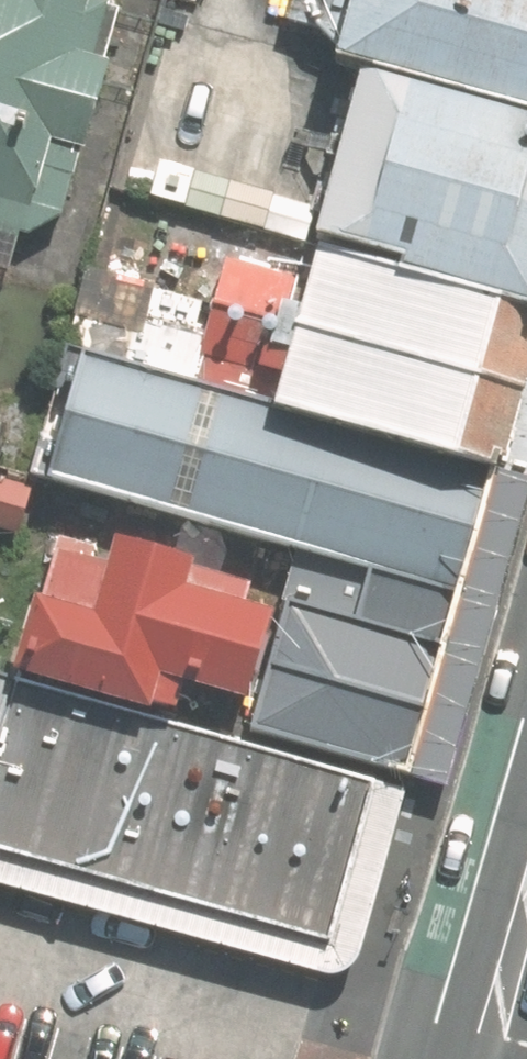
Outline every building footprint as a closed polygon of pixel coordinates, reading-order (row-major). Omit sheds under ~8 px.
[(16,241),(66,218),(87,147),(112,61),(74,50),(89,0),(0,0),(0,236),(16,241)] [(286,20),(338,35),(329,58),(357,66),(526,115),(526,0),(292,0),(286,20)] [(357,66),(306,245),(315,247),(526,303),(526,115),(357,66)] [(315,247),(270,408),(492,471),(526,343),(526,303),(315,247)] [(82,354),(48,477),(298,549),(457,594),(492,471),(270,408),(82,354)] [(0,475),(0,528),(23,534),(36,484),(0,475)] [(39,602),(29,599),(11,670),(146,704),(154,674),(247,698),(269,608),(243,602),(249,580),(190,565),(192,557),(110,537),(104,563),(52,550),(39,602)] [(457,594),(298,549),(251,727),(378,766),(407,775),(457,594)] [(328,940),(375,780),(0,675),(0,852),(328,940)]
